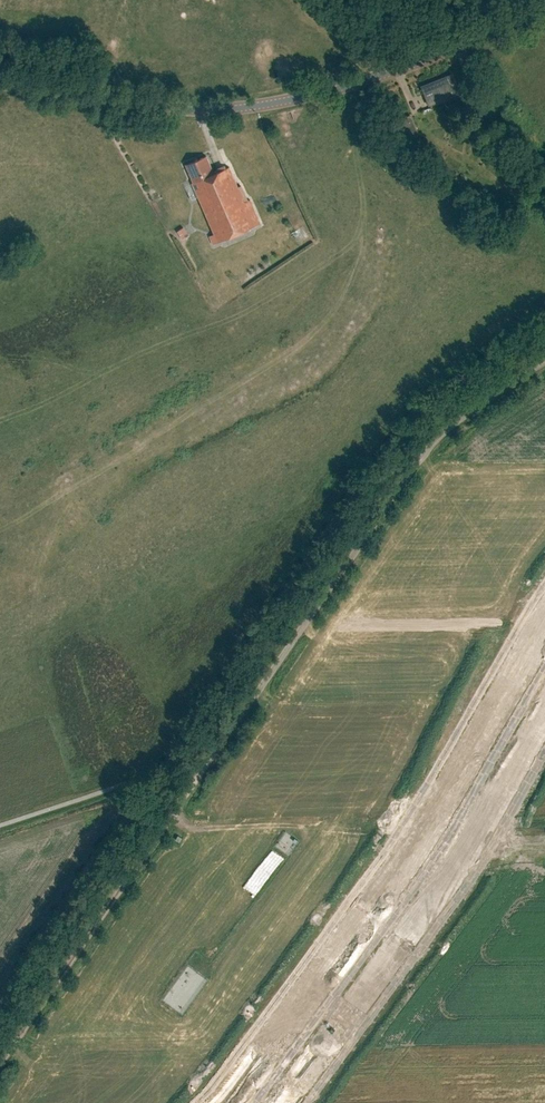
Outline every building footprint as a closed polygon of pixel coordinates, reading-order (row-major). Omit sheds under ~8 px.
[(459,93),(457,87),(455,87),(453,82),(447,85),(444,78),(430,84),(435,95),(427,98),(430,105),(459,93)] [(394,126),(399,140),(418,133),(412,119),(394,126)] [(194,182),(192,183),(214,234),(209,236),(213,244),(260,224),(250,200),(244,202),(229,167),(214,174),(206,156),(186,165),(194,182)] [(180,241),(188,235),(182,227),(174,233),(180,241)] [(294,841),(282,839),(280,846),(293,849),(294,841)]
